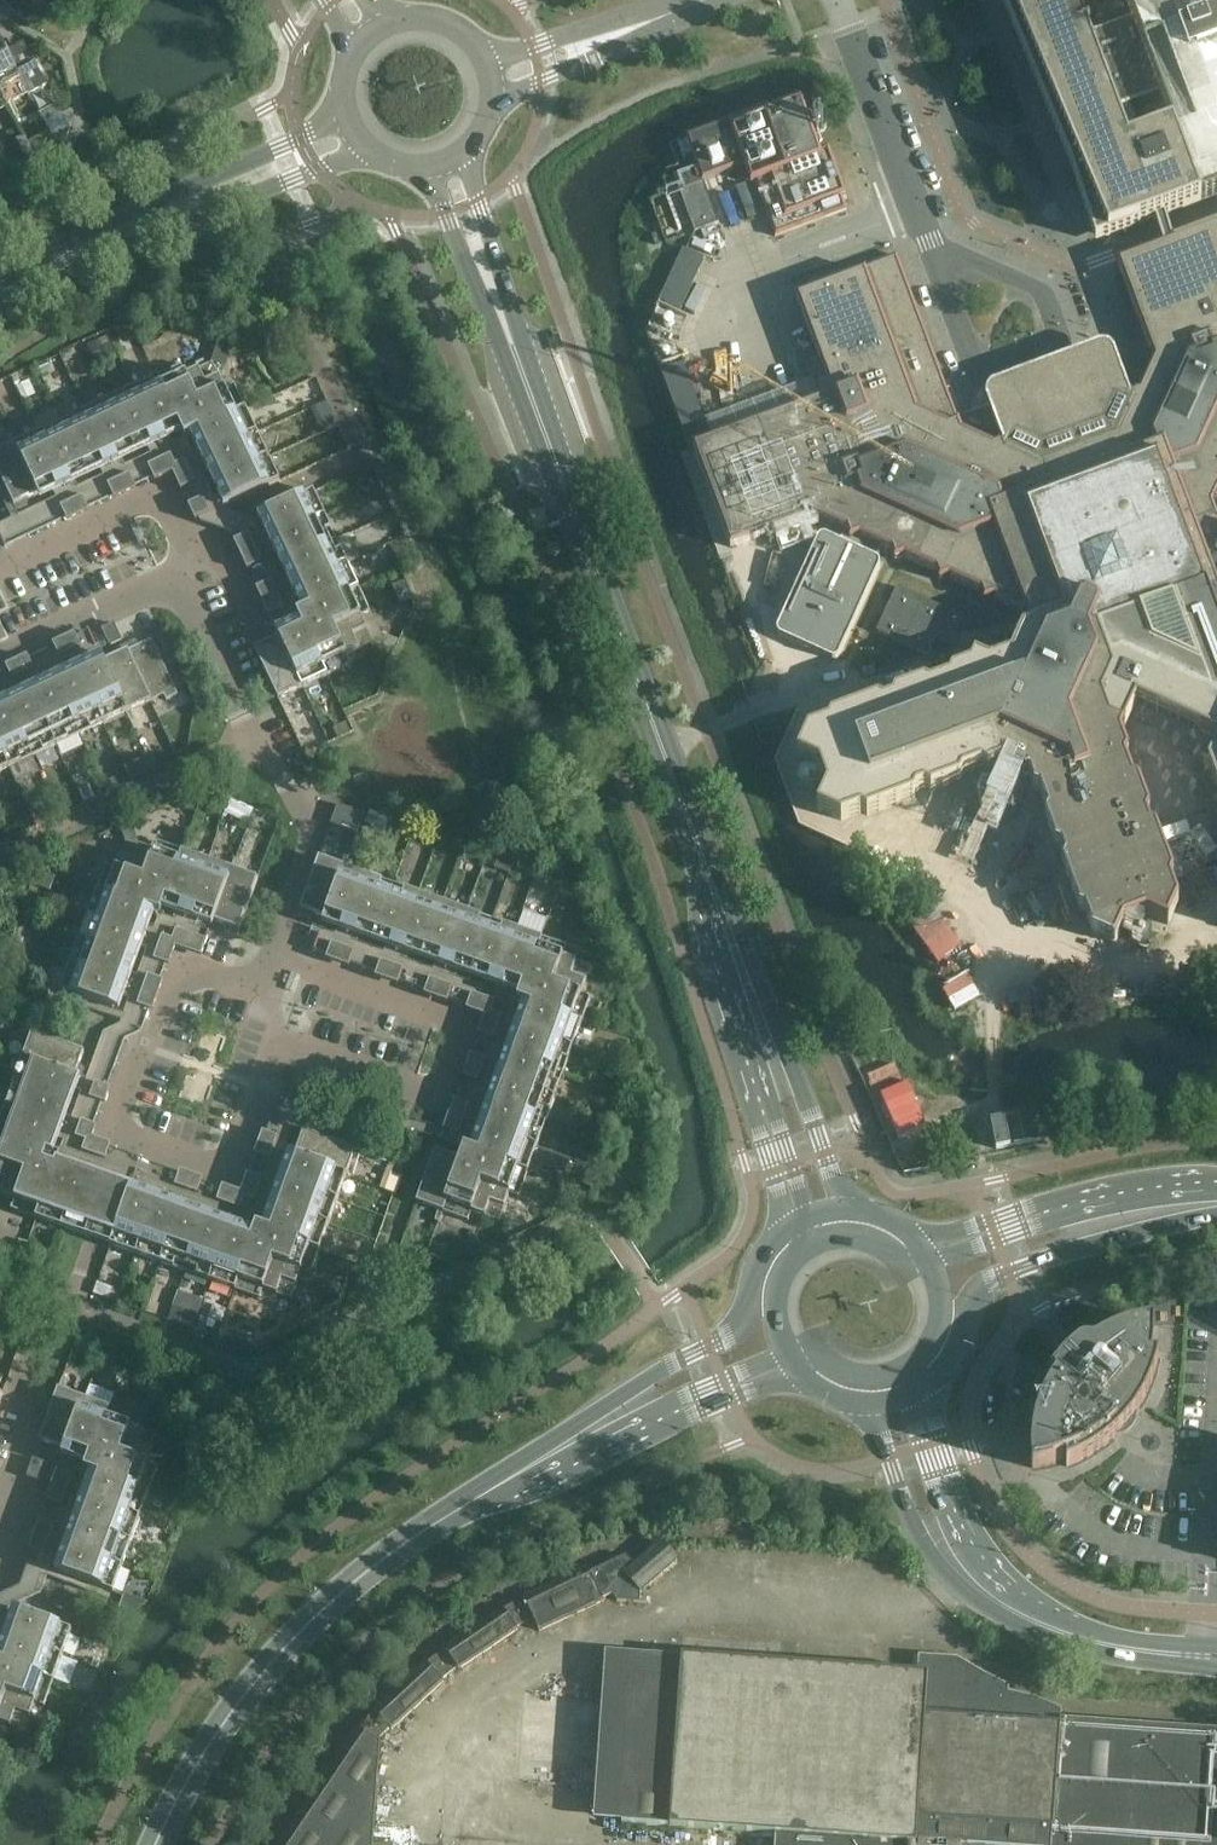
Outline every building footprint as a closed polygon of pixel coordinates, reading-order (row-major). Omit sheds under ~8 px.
[(1201,203),(1125,0),(1001,0),(1071,168),(1096,242),(1154,221),(1160,238),(1163,245),(1173,241),(1170,234),(1164,217),(1201,203)] [(1201,203),(1216,197),(1216,0),(1125,0),(1201,203)] [(8,107),(30,95),(6,53),(0,42),(0,93),(8,107)] [(6,53),(30,95),(47,85),(28,52),(23,43),(6,53)] [(8,107),(0,93),(0,112),(8,107)] [(845,195),(828,149),(820,152),(801,101),(769,113),(768,108),(686,138),(697,169),(674,177),(694,233),(718,224),(703,182),(744,167),(751,184),(755,183),(775,237),(826,218),(846,210),(841,197),(845,195)] [(40,116),(45,125),(63,115),(58,106),(40,116)] [(66,140),(67,138),(62,130),(31,148),(40,165),(42,164),(44,163),(45,162),(47,161),(49,160),(50,159),(52,158),(53,156),(54,155),(56,154),(57,152),(58,151),(60,150),(61,148),(62,147),(63,145),(64,143),(65,142),(66,140)] [(9,147),(23,174),(38,166),(24,139),(9,147)] [(1216,747),(1216,518),(1212,506),(1216,495),(1216,224),(1173,241),(1163,245),(1117,262),(1154,360),(1139,391),(1129,395),(1133,405),(1119,436),(1078,451),(1038,466),(1007,452),(1003,442),(993,446),(962,432),(896,256),(861,269),(862,272),(796,296),(820,361),(809,366),(822,398),(711,439),(678,351),(656,359),(690,449),(693,448),(730,548),(814,517),(831,524),(846,531),(840,543),(826,536),(825,536),(822,536),(821,536),(819,537),(818,539),(777,629),(776,629),(776,630),(776,631),(777,632),(777,633),(777,634),(779,636),(780,637),(830,659),(832,660),(834,660),(835,659),(837,658),(838,657),(879,568),(879,567),(879,565),(879,564),(879,563),(879,562),(878,561),(877,560),(876,559),(881,547),(891,552),(895,562),(905,558),(936,572),(940,583),(950,578),(981,593),(985,603),(994,599),(1024,613),(1026,618),(1028,622),(960,636),(955,634),(962,618),(896,587),(876,632),(928,656),(936,639),(956,648),(1022,634),(1011,658),(989,666),(975,659),(971,668),(831,720),(829,726),(808,733),(798,757),(826,769),(823,775),(824,779),(830,781),(818,809),(841,820),(861,813),(867,815),(1002,765),(1005,766),(1027,777),(1074,902),(1078,912),(1083,914),(1091,935),(1114,945),(1128,916),(1133,920),(1137,919),(1139,913),(1167,925),(1178,902),(1170,882),(1173,876),(1121,737),(1136,706),(1216,747)] [(672,332),(676,323),(705,259),(683,249),(646,331),(656,359),(678,351),(672,332)] [(107,336),(87,346),(91,355),(89,356),(95,369),(106,364),(99,348),(102,346),(107,357),(109,356),(111,362),(117,359),(107,336)] [(211,363),(212,364),(225,368),(233,346),(219,341),(211,363)] [(51,371),(47,361),(36,365),(41,376),(51,371)] [(74,484),(104,470),(121,462),(152,448),(173,438),(186,432),(195,450),(203,468),(218,497),(221,505),(223,508),(280,482),(234,386),(225,390),(213,365),(212,364),(211,364),(185,376),(181,367),(108,402),(87,412),(62,424),(60,425),(39,435),(37,436),(0,453),(0,476),(14,507),(17,512),(27,507),(57,492),(74,484)] [(17,387),(23,401),(36,395),(29,381),(17,387)] [(338,426),(327,402),(311,410),(318,424),(314,426),(318,436),(338,426)] [(175,463),(170,453),(163,457),(170,472),(172,471),(175,463)] [(170,472),(163,457),(155,460),(162,476),(170,472)] [(173,473),(188,466),(185,458),(175,463),(172,471),(173,473)] [(162,476),(155,460),(147,464),(154,479),(162,476)] [(177,480),(192,473),(188,466),(173,473),(177,480)] [(136,487),(129,472),(122,476),(129,491),(136,487)] [(180,488),(196,481),(192,473),(177,480),(180,488)] [(129,491),(122,476),(114,479),(121,495),(129,491)] [(121,495),(114,479),(106,483),(113,498),(121,495)] [(265,534),(273,551),(287,580),(295,598),(304,618),(285,627),(279,629),(277,630),(267,635),(271,641),(255,648),(253,649),(272,689),(278,700),(350,667),(346,658),(375,644),(374,643),(361,616),(370,612),(348,566),(336,541),(313,493),(312,493),(265,516),(258,519),(265,534)] [(89,509),(82,494),(74,498),(82,513),(89,509)] [(206,503),(202,496),(191,501),(187,503),(191,510),(206,503)] [(82,513),(74,498),(67,501),(74,517),(82,513)] [(74,517),(67,501),(59,505),(66,520),(74,517)] [(210,511),(206,503),(191,510),(194,518),(210,511)] [(237,546),(252,539),(248,532),(233,539),(237,546)] [(416,562),(404,538),(389,546),(401,569),(416,562)] [(240,554),(255,547),(252,539),(237,546),(240,554)] [(243,561),(258,554),(255,547),(240,554),(243,561)] [(262,561),(258,554),(243,561),(247,568),(262,561)] [(274,587),(270,579),(255,587),(259,594),(274,587)] [(400,606),(413,601),(405,580),(392,586),(400,606)] [(262,601),(277,594),(274,587),(259,594),(262,601)] [(265,608),(281,601),(277,594),(262,601),(265,608)] [(269,616),(284,609),(281,601),(265,608),(269,616)] [(101,630),(110,648),(122,642),(114,624),(101,630)] [(80,649),(73,634),(65,637),(72,652),(80,649)] [(72,652),(65,637),(58,641),(65,656),(72,652)] [(126,713),(130,723),(135,721),(131,711),(166,695),(168,699),(178,695),(152,638),(141,643),(136,640),(117,649),(119,654),(88,669),(86,663),(69,671),(71,677),(41,691),(38,685),(21,692),(24,698),(0,710),(0,772),(126,713)] [(65,656),(58,641),(50,644),(57,660),(65,656)] [(32,671),(25,656),(18,659),(25,675),(32,671)] [(25,675),(18,659),(10,663),(17,678),(25,675)] [(17,678),(10,663),(2,667),(9,682),(17,678)] [(1206,775),(1216,802),(1216,749),(1206,775)] [(130,782),(153,771),(146,757),(124,767),(130,782)] [(89,786),(77,791),(76,792),(81,804),(94,798),(89,786)] [(339,821),(337,840),(352,842),(354,823),(339,821)] [(230,930),(227,936),(237,939),(258,881),(157,845),(153,854),(126,845),(116,873),(105,869),(60,994),(113,1013),(119,995),(125,997),(131,981),(125,979),(137,945),(144,947),(149,932),(143,929),(153,902),(180,911),(177,917),(195,923),(197,918),(230,930)] [(319,858),(297,917),(307,920),(309,914),(341,925),(339,931),(355,937),(358,931),(390,942),(387,948),(406,955),(408,949),(439,960),(437,967),(455,973),(457,966),(489,977),(486,985),(503,991),(506,984),(534,994),(524,1021),(517,1018),(511,1036),(518,1039),(506,1071),(499,1069),(493,1087),(500,1089),(489,1121),(481,1119),(475,1136),(483,1139),(473,1164),(446,1155),(448,1149),(438,1145),(416,1203),(470,1223),(473,1213),(502,1223),(512,1195),(521,1199),(592,998),(584,995),(593,968),(567,958),(570,947),(319,858)] [(36,872),(33,885),(50,891),(54,877),(36,872)] [(177,948),(183,932),(175,929),(172,938),(175,947),(177,948)] [(185,950),(190,934),(183,932),(177,948),(185,950)] [(192,953),(198,937),(190,934),(185,950),(192,953)] [(175,947),(172,938),(161,935),(158,943),(174,948),(175,947)] [(200,956),(205,940),(198,937),(192,953),(200,956)] [(332,960),(338,945),(330,942),(324,957),(332,960)] [(171,956),(174,948),(158,943),(155,950),(171,956)] [(340,963),(346,947),(338,945),(332,960),(340,963)] [(349,962),(354,950),(346,947),(340,963),(348,966),(349,962)] [(168,964),(171,956),(155,950),(153,958),(168,964)] [(382,978),(388,962),(380,960),(374,975),(382,978)] [(390,981),(395,965),(388,962),(382,978),(390,981)] [(398,984),(403,968),(395,965),(390,981),(398,984)] [(607,972),(594,968),(591,977),(605,981),(607,972)] [(160,987),(163,980),(147,974),(144,982),(160,987)] [(432,996),(437,980),(429,977),(424,993),(432,996)] [(439,999),(444,983),(437,980),(432,996),(439,999)] [(157,995),(160,987),(144,982),(142,989),(157,995)] [(447,1002),(452,986),(444,983),(439,999),(447,1002)] [(155,1002),(157,995),(142,989),(139,997),(155,1002)] [(473,1011),(479,995),(471,992),(465,1008),(473,1011)] [(481,1014),(487,998),(479,995),(473,1011),(481,1014)] [(152,1010),(155,1002),(139,997),(136,1004),(152,1010)] [(491,1010),(495,1001),(487,998),(481,1014),(485,1015),(491,1010)] [(500,1022),(503,1014),(491,1010),(485,1015),(484,1017),(500,1022)] [(497,1031),(500,1022),(484,1017),(481,1025),(497,1031)] [(494,1039),(497,1031),(481,1025),(478,1033),(494,1039)] [(190,1208),(172,1201),(169,1208),(138,1197),(140,1191),(131,1187),(130,1187),(123,1184),(105,1179),(93,1174),(95,1161),(110,1166),(115,1150),(90,1141),(80,1170),(73,1167),(71,1173),(44,1164),(53,1138),(60,1141),(67,1123),(60,1120),(71,1088),(78,1091),(84,1073),(78,1070),(83,1055),(30,1035),(29,1039),(0,1118),(0,1197),(13,1201),(9,1212),(62,1231),(84,1238),(99,1243),(110,1247),(259,1301),(263,1290),(291,1300),(301,1274),(312,1277),(357,1150),(304,1132),(299,1148),(293,1146),(286,1166),(291,1168),(280,1198),(274,1196),(268,1214),(274,1217),(265,1242),(238,1233),(240,1226),(222,1220),(219,1226),(188,1215),(190,1208)] [(484,1066),(487,1058),(471,1053),(468,1061),(484,1066)] [(481,1074),(484,1066),(468,1061),(465,1068),(481,1074)] [(478,1082),(481,1074),(465,1068),(463,1076),(478,1082)] [(109,1087),(93,1081),(90,1089),(106,1095),(109,1087)] [(103,1103),(106,1095),(90,1089),(87,1097),(103,1103)] [(468,1110),(471,1103),(455,1097),(452,1105),(468,1110)] [(465,1118),(468,1110),(452,1105),(450,1112),(465,1118)] [(463,1126),(465,1118),(450,1112),(449,1112),(446,1120),(463,1126)] [(277,1140),(297,1146),(305,1119),(285,1113),(277,1140)] [(95,1125),(80,1119),(77,1127),(92,1133),(95,1125)] [(460,1134),(463,1126),(446,1120),(443,1128),(460,1134)] [(84,1139),(91,1136),(92,1133),(77,1127),(74,1136),(84,1139)] [(275,1143),(278,1134),(262,1129),(259,1137),(275,1143)] [(89,1153),(94,1137),(91,1136),(84,1139),(81,1150),(89,1153)] [(272,1151),(275,1143),(259,1137),(256,1145),(272,1151)] [(269,1159),(272,1151),(256,1145),(253,1154),(269,1159)] [(183,1186),(188,1171),(181,1168),(175,1184),(183,1186)] [(582,1184),(593,1188),(598,1171),(588,1168),(582,1184)] [(190,1189),(196,1173),(188,1171),(183,1186),(190,1189)] [(259,1185),(262,1177),(246,1172),(244,1180),(259,1185)] [(198,1192),(203,1176),(196,1173),(190,1189),(198,1192)] [(257,1193),(259,1185),(244,1180),(241,1187),(257,1193)] [(224,1201),(230,1186),(222,1183),(217,1199),(224,1201)] [(232,1204),(237,1188),(230,1186),(224,1201),(232,1204)] [(254,1201),(257,1193),(241,1187),(240,1189),(243,1197),(254,1201)] [(240,1207),(243,1197),(240,1189),(237,1188),(232,1204),(240,1207)] [(122,1292),(97,1283),(96,1285),(92,1295),(103,1299),(107,1300),(118,1304),(122,1292)] [(168,1321),(175,1324),(190,1329),(195,1315),(173,1307),(168,1321)] [(1046,1382),(1042,1388),(1041,1391),(1038,1395),(1035,1399),(1032,1403),(1028,1406),(1038,1415),(1037,1419),(1035,1426),(1033,1434),(1032,1441),(1031,1449),(1031,1453),(1031,1461),(1031,1469),(1039,1468),(1046,1467),(1050,1466),(1057,1464),(1064,1461),(1066,1467),(1070,1466),(1078,1463),(1081,1461),(1089,1457),(1096,1452),(1099,1450),(1106,1445),(1109,1443),(1115,1437),(1121,1431),(1127,1425),(1132,1418),(1134,1415),(1136,1412),(1141,1405),(1145,1397),(1148,1390),(1150,1386),(1153,1378),(1154,1374),(1156,1366),(1158,1358),(1152,1357),(1153,1349),(1154,1342),(1154,1334),(1154,1331),(1153,1323),(1145,1324),(1138,1326),(1130,1328),(1122,1330),(1115,1333),(1107,1337),(1100,1340),(1098,1342),(1096,1343),(1093,1344),(1092,1344),(1089,1344),(1087,1344),(1084,1344),(1081,1344),(1079,1346),(1078,1346),(1075,1349),(1069,1354),(1063,1360),(1058,1366),(1056,1369),(1051,1375),(1046,1382)] [(100,1356),(106,1340),(95,1336),(90,1352),(100,1356)] [(57,1390),(37,1443),(56,1449),(54,1455),(71,1462),(74,1454),(100,1464),(90,1492),(84,1489),(78,1506),(84,1508),(72,1542),(66,1540),(60,1556),(66,1559),(60,1575),(112,1594),(158,1469),(148,1465),(158,1437),(130,1427),(134,1418),(57,1390)] [(33,1459),(26,1478),(40,1483),(47,1464),(33,1459)] [(68,1487),(70,1479),(55,1473),(52,1481),(68,1487)] [(65,1494),(68,1487),(52,1481),(49,1488),(65,1494)] [(62,1501),(65,1494),(49,1488),(47,1496),(62,1501)] [(60,1509),(62,1501),(47,1496),(44,1503),(60,1509)] [(50,1536),(53,1528),(37,1523),(34,1530),(50,1536)] [(47,1544),(50,1536),(34,1530),(31,1538),(47,1544)] [(47,1544),(31,1538),(29,1545),(45,1551),(47,1544)] [(42,1559),(45,1551),(29,1545),(26,1553),(42,1559)] [(675,1561),(663,1547),(634,1566),(626,1556),(590,1573),(587,1567),(522,1597),(523,1599),(503,1610),(502,1608),(444,1648),(445,1650),(426,1664),(425,1662),(373,1711),(374,1712),(359,1729),(357,1728),(317,1787),(318,1789),(307,1805),(305,1804),(278,1844),(372,1844),(379,1742),(377,1742),(390,1729),(391,1730),(443,1682),(442,1680),(457,1669),(458,1670),(517,1630),(516,1629),(533,1619),(539,1632),(603,1601),(602,1600),(612,1594),(616,1602),(639,1604),(640,1592),(675,1561)] [(45,1708),(72,1632),(21,1613),(20,1613),(14,1630),(7,1628),(1,1645),(8,1647),(0,1669),(0,1723),(24,1732),(34,1705),(45,1708)] [(918,1674),(633,1653),(621,1823),(775,1834),(775,1844),(1216,1844),(1216,1731),(1060,1721),(1060,1710),(1034,1699),(1008,1693),(1009,1687),(957,1659),(919,1656),(918,1674)]
